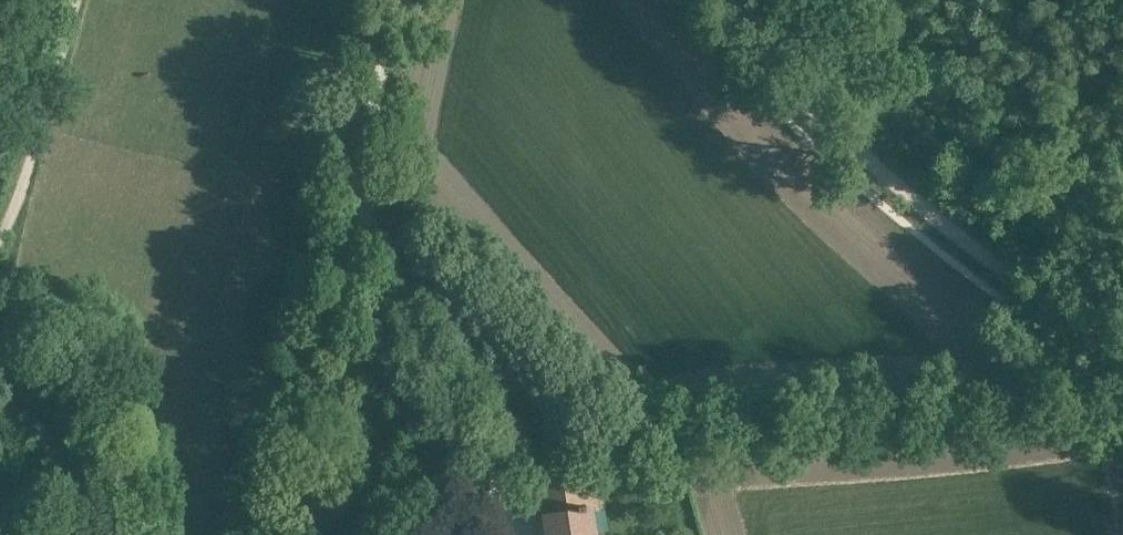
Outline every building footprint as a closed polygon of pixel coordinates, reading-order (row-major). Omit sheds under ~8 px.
[(595,534),(591,506),(586,507),(585,504),(579,505),(579,508),(569,510),(567,498),(575,496),(573,484),(565,485),(565,482),(536,486),(540,516),(554,514),(557,534),(588,534),(595,534)]
